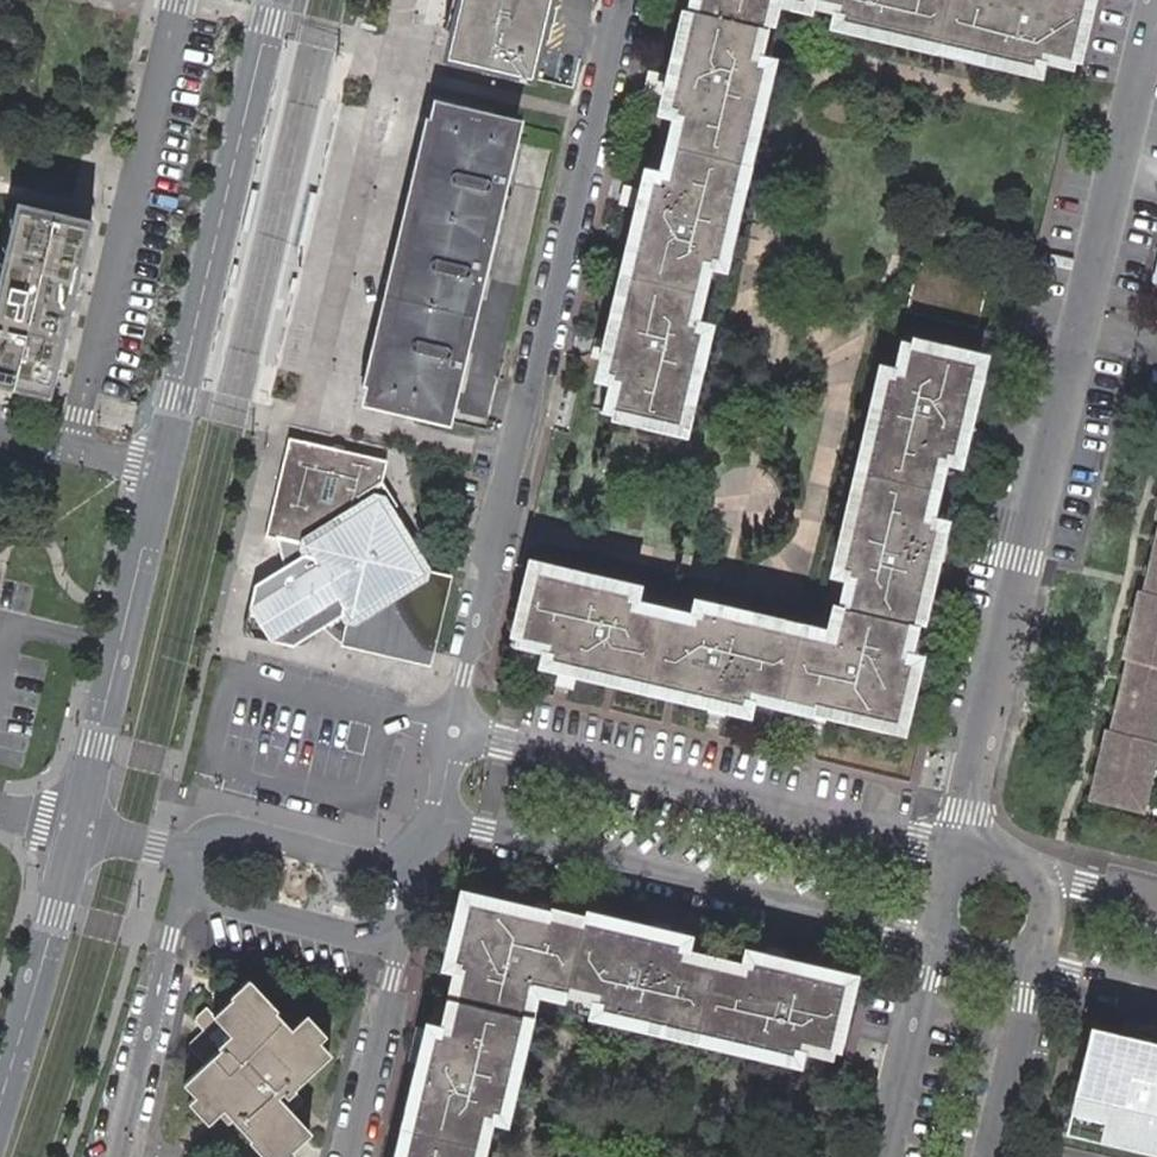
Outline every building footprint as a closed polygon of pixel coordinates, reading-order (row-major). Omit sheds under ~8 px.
[(451,60),(533,79),(552,0),(465,0),(451,60)] [(702,12),(690,10),(667,111),(676,113),(684,115),(677,146),(669,179),(662,177),(651,174),(605,375),(614,377),(622,379),(614,413),(687,429),(710,327),(701,325),(691,323),(698,293),(706,260),(715,262),(725,264),(771,64),(758,61),(751,59),(758,27),(767,29),(773,0),(705,0),(702,12)] [(690,10),(702,12),(705,0),(692,0),(690,10)] [(804,6),(839,15),(841,4),(824,0),(805,0),(804,6)] [(841,4),(839,15),(837,23),(974,55),(987,0),(824,0),(841,4)] [(974,55),(1037,70),(1039,62),(1041,54),(1073,61),(1087,0),(987,0),(974,55)] [(767,29),(758,27),(751,59),(758,61),(767,29)] [(1070,68),(1073,61),(1041,54),(1039,62),(1070,68)] [(430,104),(361,401),(449,423),(519,125),(430,104)] [(684,115),(676,113),(669,143),(677,146),(684,115)] [(669,143),(662,177),(669,179),(677,146),(669,143)] [(48,395),(90,220),(13,201),(0,255),(0,383),(48,395)] [(708,295),(715,262),(706,260),(698,293),(708,295)] [(988,279),(918,262),(906,311),(976,328),(988,279)] [(701,325),(708,295),(698,293),(691,323),(701,325)] [(900,340),(893,371),(902,373),(910,343),(900,340)] [(514,634),(532,639),(547,643),(546,652),(543,661),(743,707),(745,699),(747,689),(779,697),(812,704),(850,713),(895,725),(911,659),(903,657),(894,654),(902,621),(912,624),(934,525),(926,522),(915,519),(924,483),(931,455),(941,457),(951,459),(960,418),(965,402),(974,357),(967,356),(910,343),(902,373),(893,371),(885,369),(867,437),(853,503),(836,573),(847,575),(855,577),(847,609),(839,606),(836,621),(832,635),(663,595),(660,607),(659,616),(625,608),(593,600),(594,592),(597,581),(530,565),(514,634)] [(606,410),(614,413),(622,379),(614,377),(606,410)] [(418,563),(390,514),(400,508),(386,485),(391,464),(300,441),(292,446),(272,530),(270,537),(285,540),(290,570),(259,587),(249,623),(258,638),(298,648),(330,628),(348,618),(354,619),(413,583),(416,570),(418,563)] [(924,483),(934,484),(941,457),(931,455),(924,483)] [(924,483),(915,519),(926,522),(934,484),(924,483)] [(1151,591),(1147,590),(1130,659),(1134,661),(1118,731),(1114,729),(1096,799),(1147,811),(1154,784),(1156,785),(1156,566),(1151,591)] [(453,580),(416,570),(413,583),(354,619),(348,618),(330,628),(347,645),(346,648),(432,669),(453,580)] [(847,575),(839,606),(847,609),(855,577),(847,575)] [(627,599),(594,592),(593,600),(625,608),(627,599)] [(659,616),(660,607),(627,599),(625,608),(659,616)] [(894,654),(903,657),(912,624),(902,621),(894,654)] [(258,638),(249,623),(246,635),(258,638)] [(513,645),(533,649),(532,639),(514,634),(513,645)] [(532,639),(533,649),(546,652),(547,643),(532,639)] [(745,699),(776,706),(779,697),(747,689),(745,699)] [(809,714),(812,704),(779,697),(776,706),(809,714)] [(581,918),(579,926),(547,919),(541,917),(471,899),(454,968),(464,971),(456,1003),(449,1035),(438,1034),(428,1031),(398,1156),(471,1156),(473,1146),(481,1115),(490,1117),(499,1120),(532,987),(534,988),(561,995),(564,986),(596,994),(594,1003),(591,1015),(791,1064),(794,1051),(796,1041),(828,1049),(829,1049),(845,983),(745,959),(743,968),(740,976),(707,968),(676,960),(678,952),(680,943),(581,918)] [(549,910),(547,919),(579,926),(581,918),(549,910)] [(676,960),(707,968),(710,960),(678,952),(676,960)] [(740,976),(743,968),(710,960),(707,968),(740,976)] [(464,971),(454,968),(446,1001),(456,1003),(464,971)] [(241,1127),(257,1143),(254,1146),(265,1156),(299,1156),(298,1155),(313,1140),(297,1125),(311,1112),(300,1100),(333,1067),(319,1052),(329,1042),(310,1023),(296,1035),(277,1017),(281,1011),(252,983),(231,1003),(234,1005),(218,1020),(211,1013),(196,1028),(208,1040),(193,1056),(210,1072),(189,1092),(202,1104),(193,1113),(211,1134),(223,1124),(239,1108),(249,1119),(241,1127)] [(564,986),(561,995),(594,1003),(596,994),(564,986)] [(456,1003),(446,1001),(438,1034),(449,1035),(456,1003)] [(796,1041),(794,1051),(825,1060),(828,1049),(796,1041)] [(1156,1057),(1156,1043),(1149,1041),(1145,1054),(1156,1057)] [(1145,1054),(1093,1042),(1077,1111),(1108,1118),(1105,1131),(1103,1140),(1156,1154),(1156,1057),(1145,1054)] [(234,1135),(241,1127),(249,1119),(239,1108),(223,1124),(234,1135)] [(1108,1118),(1077,1111),(1074,1123),(1105,1131),(1108,1118)] [(483,1149),(490,1117),(481,1115),(473,1146),(483,1149)] [(483,1149),(473,1146),(471,1156),(481,1156),(483,1149)]
